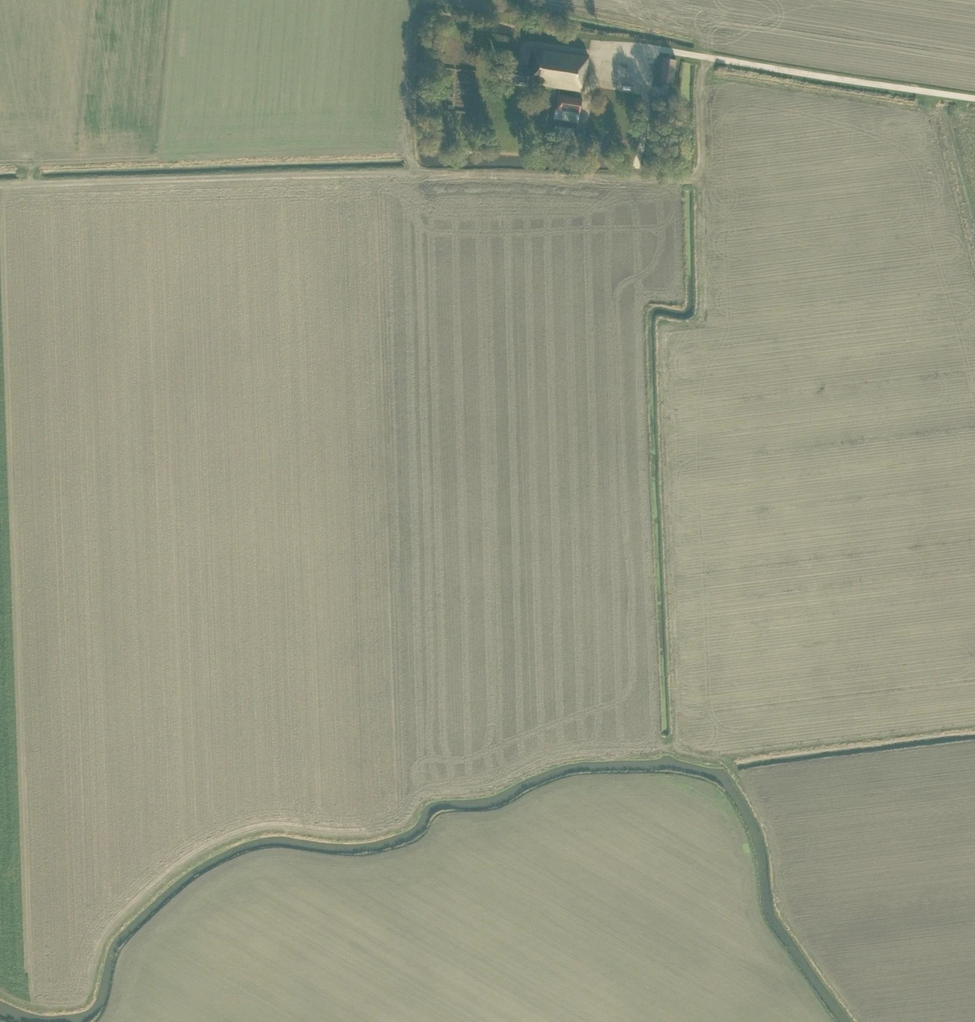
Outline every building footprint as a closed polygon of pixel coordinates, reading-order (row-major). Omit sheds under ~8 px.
[(554,119),(577,123),(588,56),(532,47),(529,70),(506,66),(504,79),(527,83),(527,82),(533,82),(532,85),(577,92),(576,97),(558,94),(554,119)] [(660,81),(673,82),(676,59),(663,57),(660,81)] [(475,93),(476,69),(450,68),(449,82),(455,82),(455,90),(449,90),(449,97),(453,97),(453,107),(460,107),(461,93),(475,93)] [(552,146),(581,150),(584,130),(555,126),(552,146)]
